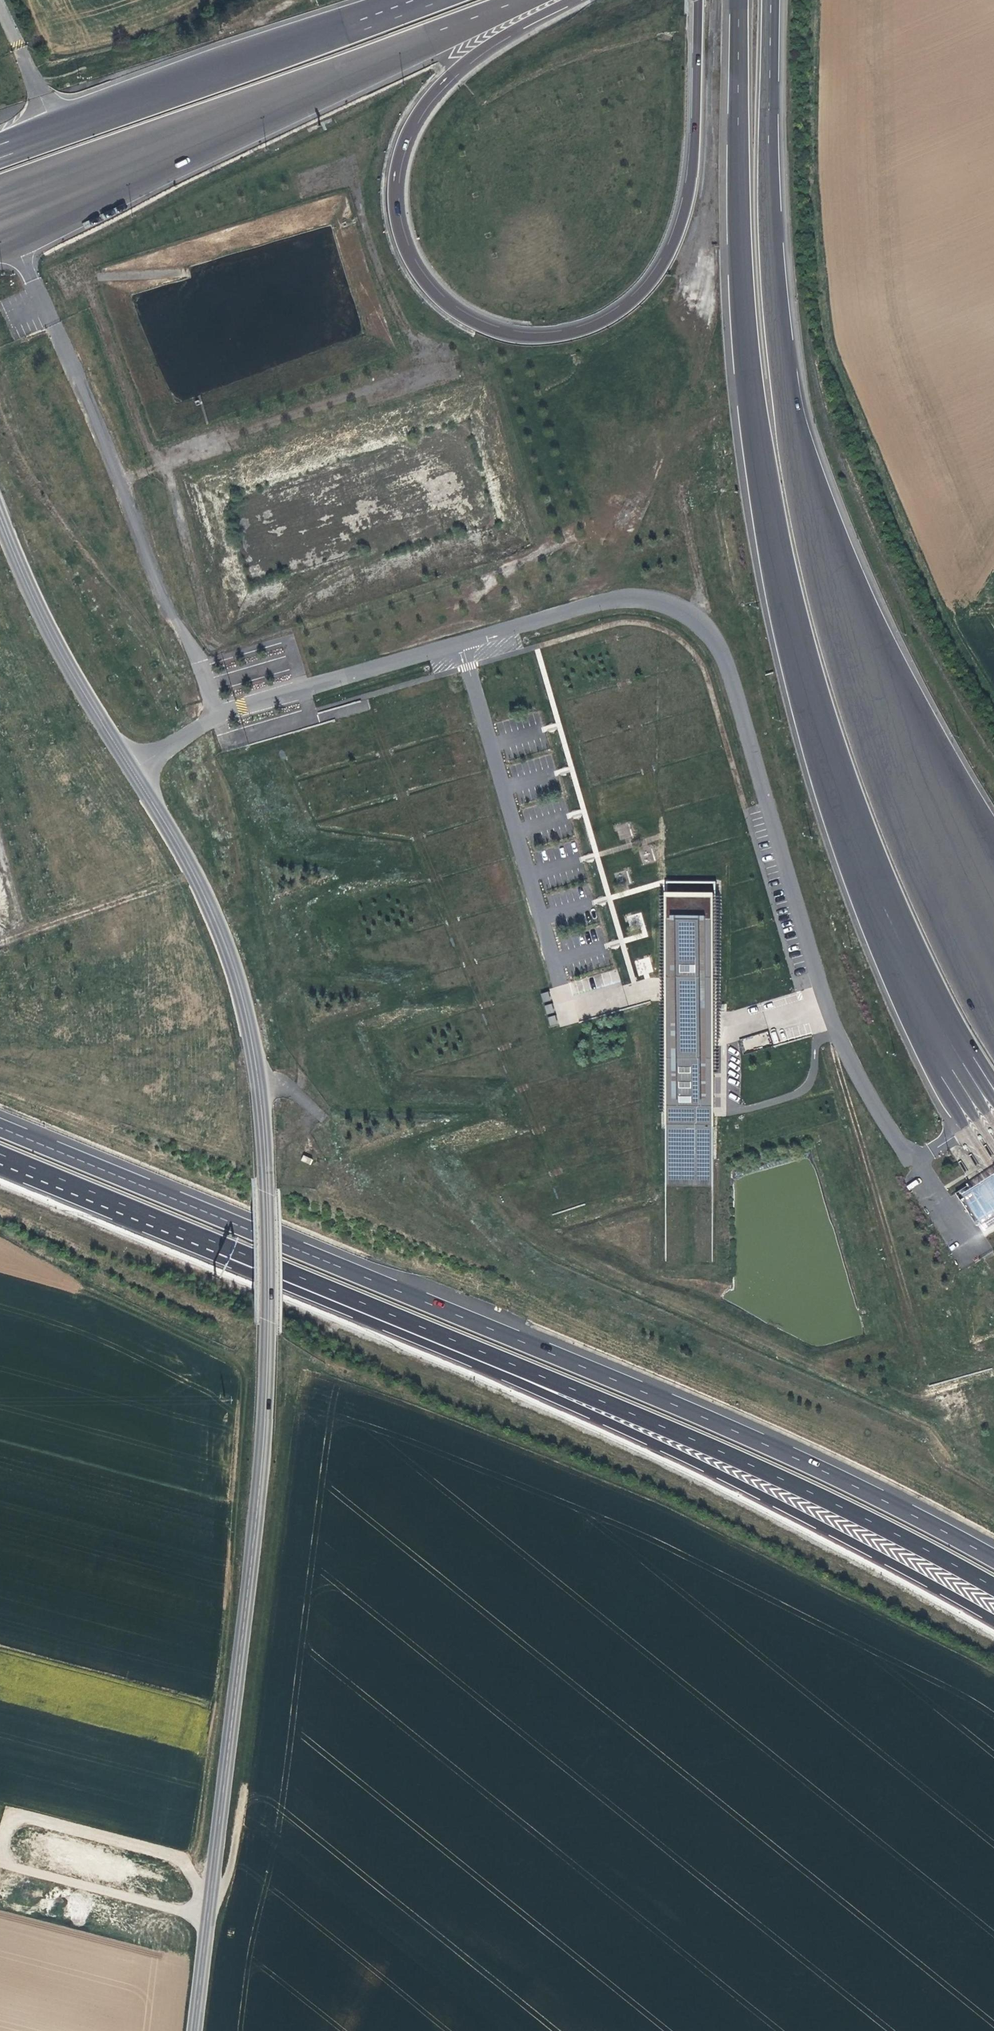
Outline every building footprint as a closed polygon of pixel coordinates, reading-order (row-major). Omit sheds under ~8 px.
[(716,883),(668,883),(667,977),(667,1002),(667,1109),(667,1123),(667,1129),(666,1180),(666,1264),(718,1266),(717,1118),(717,1005),(716,883)] [(592,976),(596,988),(620,981),(616,969),(592,976)] [(543,1003),(551,1000),(548,991),(540,994),(543,1003)] [(544,1005),(546,1014),(554,1012),(552,1004),(544,1005)] [(547,1017),(550,1026),(558,1024),(554,1015),(547,1017)] [(756,1035),(741,1040),(745,1050),(759,1046),(756,1035)] [(962,1198),(984,1232),(993,1226),(993,1178),(962,1198)]
